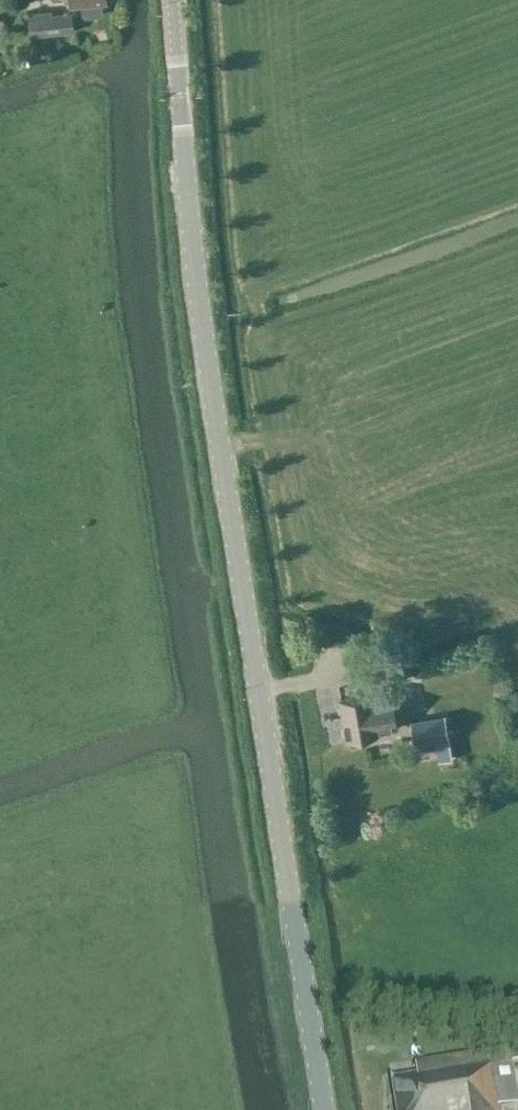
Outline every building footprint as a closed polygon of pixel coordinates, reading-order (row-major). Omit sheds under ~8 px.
[(72,13),(52,14),(52,9),(28,11),(30,37),(74,33),(72,13)] [(372,697),(372,694),(340,699),(347,738),(378,733),(396,730),(390,694),(372,697)] [(410,720),(414,744),(449,738),(445,714),(410,720)] [(517,1063),(517,1045),(416,1062),(417,1074),(390,1077),(396,1109),(500,1109),(517,1105),(517,1095),(513,1064),(517,1063)]
